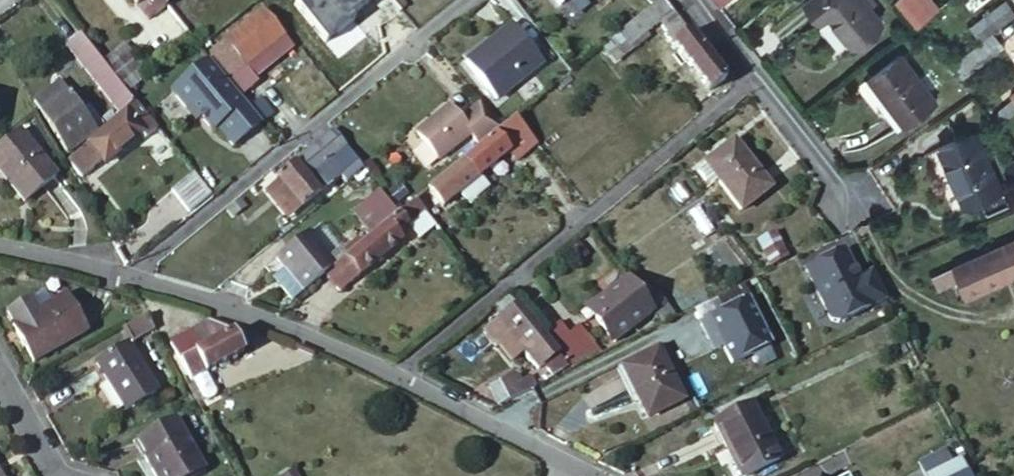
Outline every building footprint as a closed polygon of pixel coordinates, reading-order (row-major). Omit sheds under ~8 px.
[(158,0),(125,0),(132,9),(140,3),(151,16),(164,7),(158,0)] [(314,35),(324,27),(331,36),(359,14),(347,0),(324,0),(301,18),(314,35)] [(662,0),(657,0),(643,11),(617,33),(627,46),(657,22),(666,33),(663,34),(674,48),(697,79),(707,92),(724,79),(687,32),(662,0)] [(710,13),(726,0),(700,0),(710,13)] [(806,3),(822,22),(830,14),(855,43),(884,19),(868,0),(809,0),(806,3)] [(894,3),(908,19),(915,27),(933,14),(935,12),(925,0),(897,0),(894,3)] [(978,41),(985,36),(1013,14),(1004,2),(969,28),(978,41)] [(207,54),(228,79),(241,95),(253,86),(253,78),(244,67),(282,36),(260,11),(207,54)] [(465,62),(497,102),(543,65),(512,25),(465,62)] [(605,64),(627,46),(617,33),(595,51),(605,64)] [(114,76),(103,61),(94,51),(80,34),(66,45),(120,110),(134,100),(124,89),(114,76)] [(978,41),(950,64),(960,77),(996,49),(985,36),(978,41)] [(124,43),(103,61),(114,76),(136,58),(124,43)] [(114,76),(124,89),(146,71),(136,58),(114,76)] [(862,85),(898,132),(932,107),(895,59),(862,85)] [(206,62),(169,92),(184,111),(188,107),(197,118),(208,132),(214,128),(229,147),(258,125),(206,62)] [(42,112),(68,148),(83,138),(92,130),(99,125),(84,105),(80,108),(68,91),(62,83),(35,103),(42,112)] [(258,99),(246,108),(260,126),(272,116),(258,99)] [(138,105),(136,103),(102,129),(66,159),(77,173),(85,167),(88,170),(101,160),(104,164),(140,134),(144,138),(157,128),(138,105)] [(500,128),(477,104),(458,119),(447,105),(413,133),(435,160),(461,140),(469,132),(480,145),(500,128)] [(188,107),(184,111),(193,121),(197,118),(188,107)] [(514,162),(535,145),(514,118),(500,128),(480,145),(430,186),(444,203),(506,154),(514,162)] [(18,196),(53,178),(27,128),(0,143),(0,163),(18,196)] [(361,168),(329,131),(274,177),(277,181),(297,207),(299,208),(317,194),(304,179),(314,171),(335,154),(354,173),(354,174),(361,168)] [(938,151),(963,209),(998,193),(974,136),(938,151)] [(698,171),(706,182),(713,177),(740,210),(768,189),(731,141),(702,164),(704,165),(698,171)] [(211,194),(190,169),(167,188),(187,213),(211,194)] [(326,188),(314,171),(304,179),(317,194),(326,188)] [(297,207),(277,181),(263,192),(283,218),(297,207)] [(382,191),(357,210),(375,230),(399,211),(382,191)] [(331,267),(323,274),(338,292),(401,241),(396,235),(408,225),(423,212),(413,200),(399,211),(375,230),(354,248),(331,267)] [(419,238),(434,225),(423,212),(408,225),(419,238)] [(770,232),(784,260),(805,250),(790,223),(770,232)] [(299,293),(323,274),(331,267),(302,234),(271,259),(299,293)] [(930,275),(936,289),(955,281),(963,299),(1013,276),(1013,238),(930,275)] [(842,251),(805,271),(833,326),(885,299),(871,272),(855,280),(849,268),(851,267),(842,251)] [(652,312),(637,291),(634,294),(623,279),(596,299),(601,305),(622,334),(652,312)] [(652,312),(666,302),(650,282),(637,291),(652,312)] [(12,316),(33,354),(84,328),(64,289),(33,306),(26,293),(8,302),(15,315),(12,316)] [(515,305),(507,294),(494,305),(502,315),(515,305)] [(596,299),(590,303),(594,310),(601,305),(596,299)] [(699,324),(707,339),(716,335),(721,345),(730,363),(767,345),(745,301),(699,324)] [(662,324),(677,316),(666,302),(652,312),(662,324)] [(515,305),(502,315),(488,326),(498,340),(500,339),(512,355),(516,359),(528,348),(539,362),(545,357),(554,369),(562,362),(515,305)] [(152,329),(145,312),(119,327),(127,341),(152,329)] [(572,368),(584,362),(578,353),(584,347),(595,339),(581,321),(569,331),(559,319),(545,330),(559,347),(572,368)] [(168,343),(188,381),(192,379),(204,373),(242,354),(229,334),(207,323),(168,343)] [(94,359),(119,406),(147,390),(122,345),(94,359)] [(603,367),(615,394),(627,420),(663,402),(638,350),(603,367)] [(608,397),(615,394),(603,367),(595,370),(608,397)] [(204,373),(192,379),(199,395),(204,396),(210,393),(212,388),(204,373)] [(517,381),(513,373),(487,386),(497,406),(533,387),(527,377),(517,381)] [(724,475),(742,475),(764,466),(737,409),(699,427),(724,475)] [(143,435),(151,449),(146,452),(159,475),(186,475),(202,468),(175,418),(143,435)] [(929,475),(971,475),(964,460),(929,475)]
